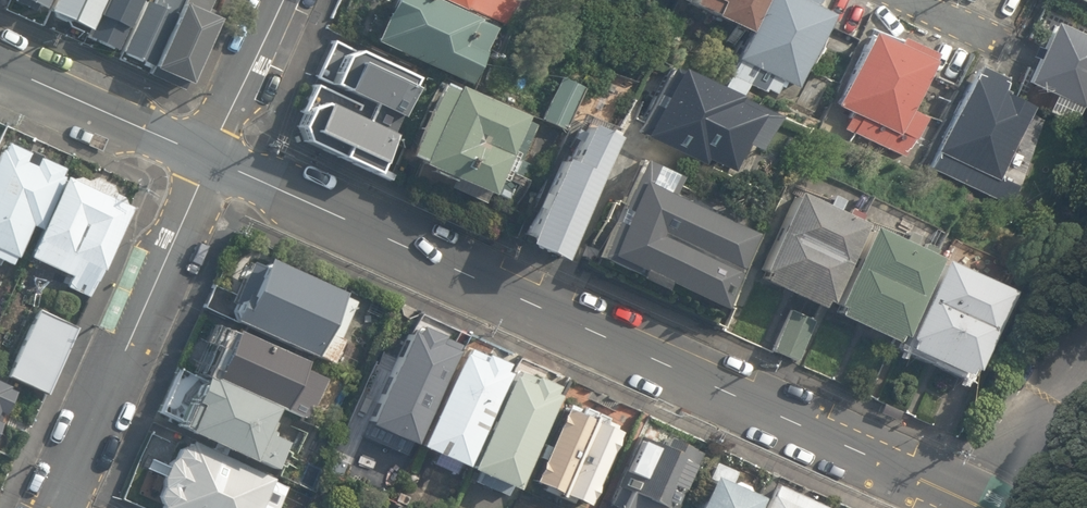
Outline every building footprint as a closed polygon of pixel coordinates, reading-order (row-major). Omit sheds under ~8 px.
[(39,9),(43,0),(18,0),(39,9)] [(44,10),(85,29),(98,0),(49,0),(44,10)] [(91,36),(116,48),(137,0),(108,0),(91,36)] [(124,50),(148,61),(175,0),(146,0),(124,50)] [(153,64),(187,79),(222,0),(182,0),(153,64)] [(444,0),(385,0),(370,36),(465,76),(489,19),(444,0)] [(505,20),(514,0),(460,0),(505,20)] [(683,2),(737,27),(749,0),(684,0),(683,2)] [(796,0),(760,0),(733,60),(791,87),(825,13),(796,0)] [(1050,21),(1026,78),(1086,104),(1086,37),(1050,21)] [(928,52),(868,24),(826,116),(899,149),(917,108),(904,102),(928,52)] [(350,49),(330,41),(315,76),(398,111),(414,72),(352,46),(350,49)] [(772,110),(666,65),(637,132),(725,169),(740,136),(758,143),(772,110)] [(1031,95),(971,67),(926,163),(1005,200),(1014,179),(996,171),(1031,95)] [(585,81),(561,70),(539,118),(563,128),(585,81)] [(533,119),(436,77),(404,151),(415,156),(414,160),(483,190),(495,164),(527,178),(534,162),(518,155),(533,119)] [(354,102),(309,81),(297,107),(301,109),(295,121),(301,133),(300,138),(370,170),(396,115),(368,103),(362,117),(349,111),(354,102)] [(614,128),(577,111),(520,239),(557,255),(614,128)] [(0,138),(0,139),(0,258),(9,262),(27,221),(34,224),(60,164),(0,138)] [(130,207),(63,176),(26,254),(69,274),(64,285),(88,297),(130,207)] [(752,232),(636,180),(599,259),(718,311),(752,232)] [(856,222),(790,193),(752,277),(818,306),(856,222)] [(931,258),(863,226),(827,304),(894,335),(931,258)] [(352,297),(261,258),(258,263),(249,259),(226,312),(326,356),(352,297)] [(1005,292),(934,261),(898,342),(969,374),(1005,292)] [(810,316),(785,305),(767,346),(792,357),(810,316)] [(74,324),(36,306),(5,371),(43,389),(74,324)] [(451,340),(404,320),(360,420),(407,440),(451,340)] [(323,367),(225,324),(205,370),(283,404),(303,413),(323,367)] [(505,363),(457,343),(415,443),(463,463),(505,363)] [(554,385),(509,366),(466,464),(511,483),(554,385)] [(283,404),(205,370),(200,368),(197,374),(183,368),(165,409),(179,415),(177,422),(275,465),(288,435),(273,428),(283,404)] [(0,378),(0,413),(13,384),(0,378)] [(619,420),(568,398),(533,480),(584,502),(619,420)] [(636,431),(604,506),(609,507),(661,507),(663,503),(669,506),(695,446),(660,431),(656,440),(636,431)] [(185,442),(176,443),(172,453),(164,458),(158,471),(159,481),(154,493),(158,504),(167,507),(279,507),(290,481),(235,457),(233,462),(185,442)] [(708,470),(691,507),(747,507),(755,491),(708,470)] [(772,478),(759,507),(827,507),(829,504),(772,478)]
